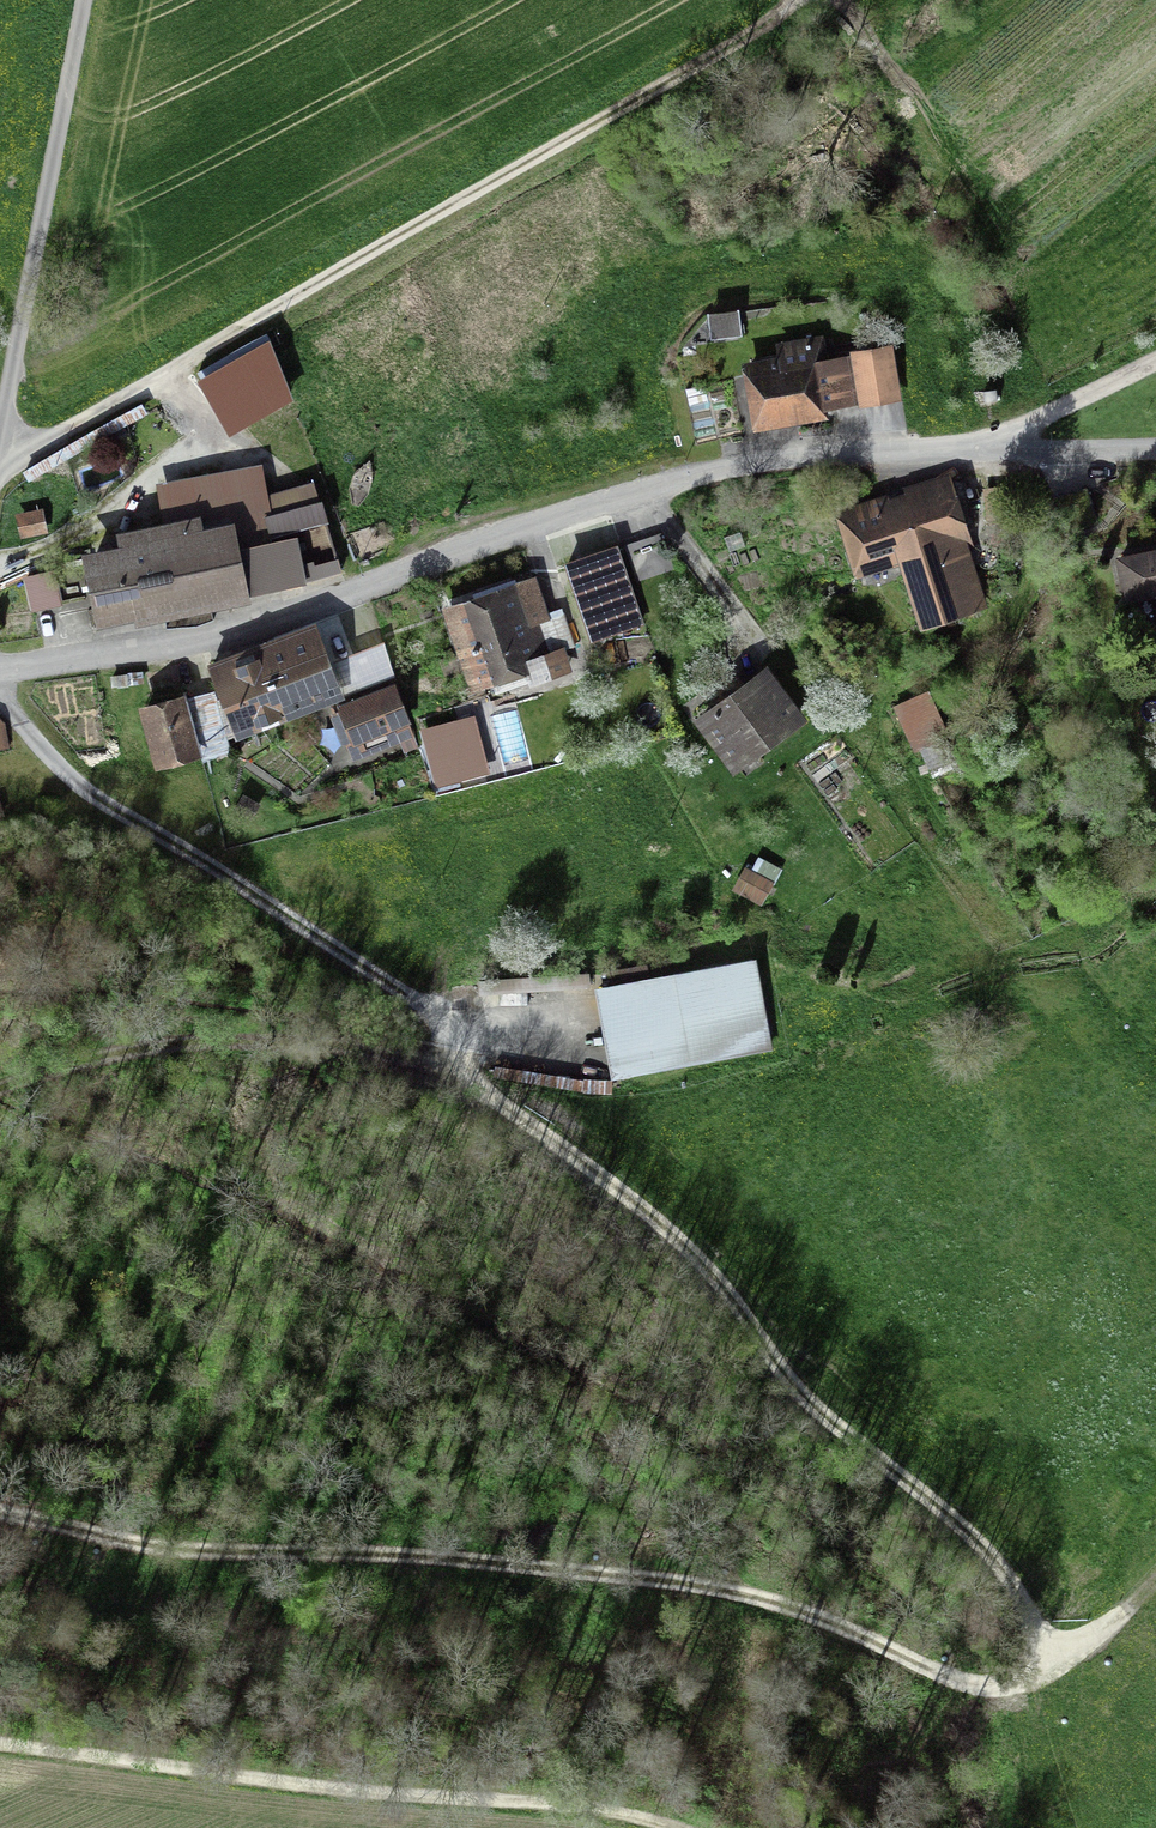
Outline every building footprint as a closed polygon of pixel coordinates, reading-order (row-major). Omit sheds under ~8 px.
[(748,368),(758,422),(852,403),(843,357),(824,361),(820,340),(782,347),(784,361),(748,368)] [(864,400),(893,395),(886,350),(857,355),(864,400)] [(956,483),(839,524),(861,585),(901,571),(922,630),(970,613),(948,552),(977,542),(956,483)] [(89,548),(102,614),(249,583),(236,518),(89,548)] [(661,532),(629,544),(640,572),(672,561),(661,532)] [(1116,557),(1124,599),(1155,593),(1155,550),(1116,557)] [(527,576),(464,598),(494,682),(557,660),(527,576)] [(236,726),(334,688),(309,627),(211,665),(236,726)] [(796,720),(763,675),(703,718),(736,763),(796,720)] [(143,699),(158,757),(198,747),(183,689),(143,699)] [(388,691),(344,707),(355,738),(400,722),(388,691)] [(9,743),(4,715),(0,716),(0,744),(9,743)] [(770,879),(747,865),(735,886),(758,899),(770,879)] [(628,1078),(779,1046),(760,957),(609,989),(628,1078)]
